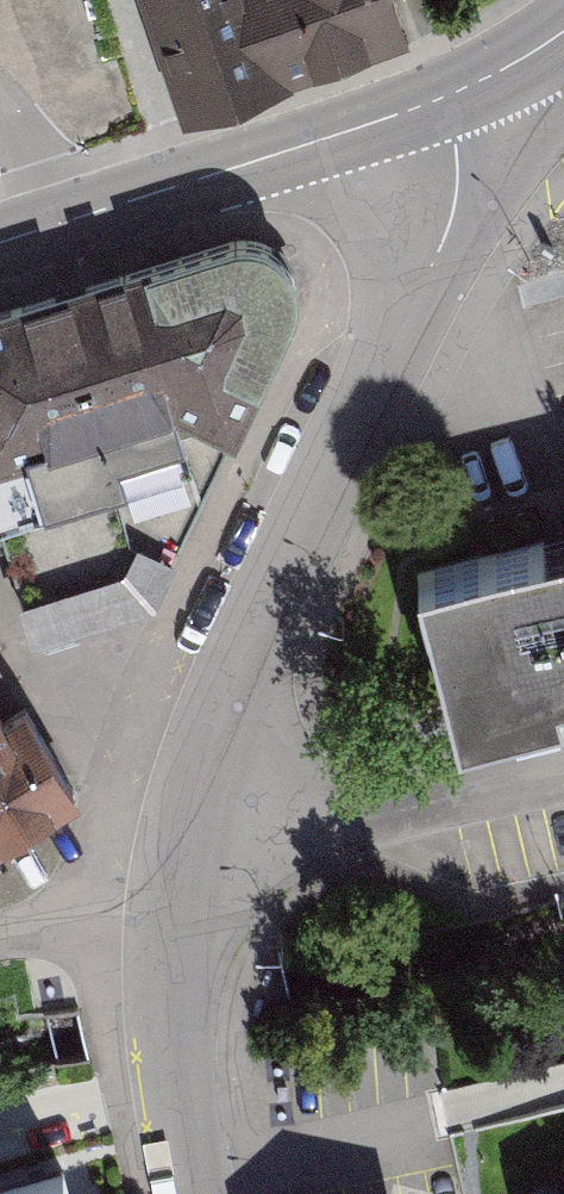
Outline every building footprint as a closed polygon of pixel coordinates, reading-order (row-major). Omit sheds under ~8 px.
[(179,115),(405,39),(391,0),(140,0),(179,115)] [(0,309),(0,550),(28,640),(144,601),(273,332),(287,297),(284,274),(267,251),(251,238),(223,239),(0,309)] [(408,576),(446,730),(549,704),(542,680),(563,675),(563,534),(408,576)] [(0,712),(0,837),(69,800),(16,703),(0,712)] [(58,1177),(0,1192),(0,1193),(63,1193),(58,1177)]
